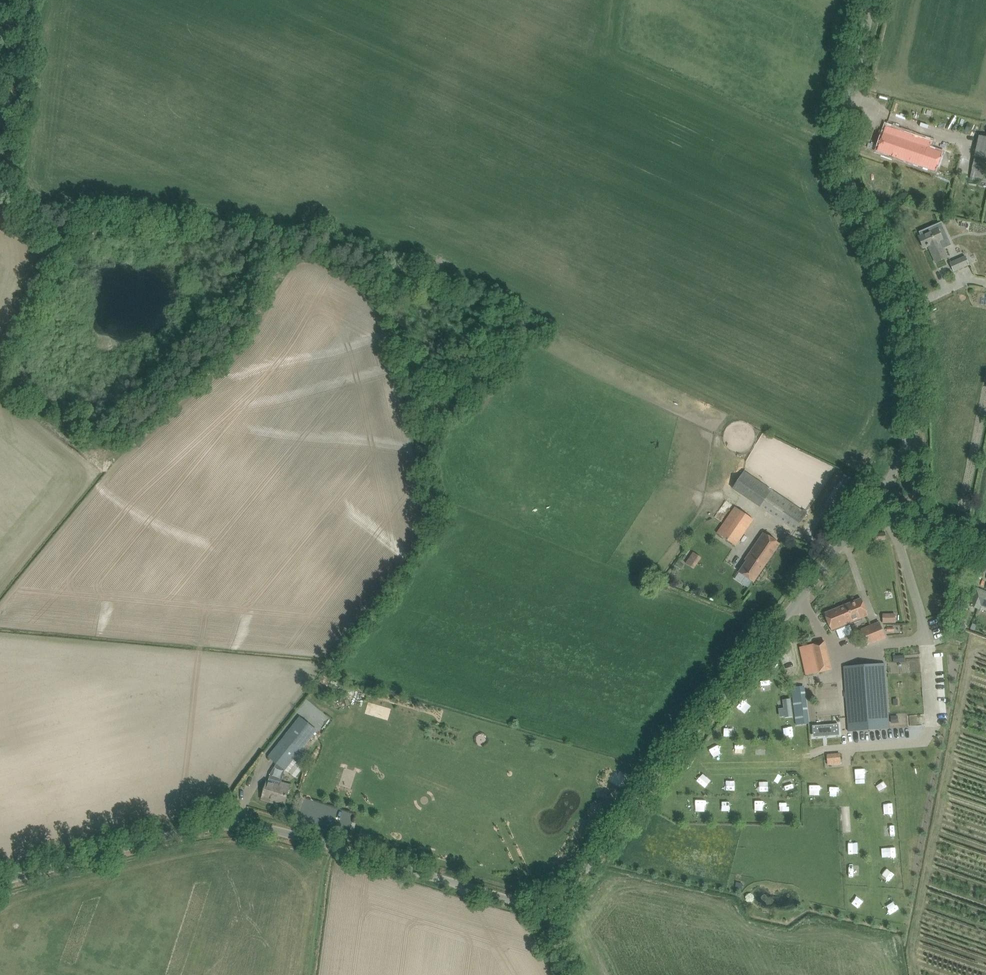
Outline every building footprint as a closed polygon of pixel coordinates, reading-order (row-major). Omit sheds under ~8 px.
[(886,126),(877,151),(936,171),(945,145),(886,126)] [(979,136),(974,157),(985,159),(985,138),(979,136)] [(920,232),(921,236),(919,237),(924,247),(927,246),(929,246),(936,262),(949,257),(945,248),(951,245),(942,222),(920,232)] [(966,255),(950,262),(954,271),(970,264),(966,255)] [(806,513),(772,490),(745,471),(734,488),(761,507),(795,530),(806,513)] [(734,506),(716,532),(735,545),(753,519),(734,506)] [(885,532),(873,534),(874,541),(886,539),(885,532)] [(740,573),(745,576),(754,582),(780,544),(764,533),(749,555),(751,557),(740,573)] [(692,551),(685,562),(694,568),(701,556),(692,551)] [(985,592),(977,590),(978,589),(977,589),(975,594),(971,592),(967,601),(970,602),(969,604),(979,608),(981,604),(985,606),(985,593),(985,592)] [(846,605),(848,611),(844,613),(849,625),(860,620),(860,619),(868,615),(865,608),(862,598),(846,605)] [(832,632),(842,628),(849,625),(844,613),(848,611),(846,605),(825,613),(832,632)] [(895,621),(895,612),(881,612),(882,621),(895,621)] [(880,622),(871,626),(877,641),(886,637),(880,622)] [(871,626),(861,630),(868,645),(877,641),(871,626)] [(807,674),(817,672),(831,668),(827,651),(825,641),(801,647),(807,674)] [(890,729),(885,663),(844,666),(849,732),(890,729)] [(805,684),(791,686),(798,745),(812,743),(805,684)] [(783,700),(785,717),(793,716),(790,699),(783,700)] [(301,717),(276,749),(269,757),(285,769),(286,769),(289,772),(297,762),(294,759),(305,745),(306,744),(309,747),(309,746),(328,721),(320,716),(316,722),(314,721),(310,725),(301,717)] [(813,725),(813,734),(839,732),(839,723),(813,725)] [(734,735),(734,726),(724,726),(724,735),(734,735)] [(733,753),(743,753),(744,743),(734,743),(733,753)] [(755,743),(755,753),(764,753),(765,743),(755,743)] [(714,757),(721,753),(716,745),(709,750),(714,757)] [(825,753),(827,765),(841,763),(839,752),(825,753)] [(855,778),(865,777),(865,767),(854,768),(855,778)] [(882,776),(875,780),(880,791),(888,787),(882,776)] [(792,778),(782,780),(784,790),(795,788),(792,778)] [(282,781),(280,786),(267,782),(262,799),(271,802),(272,799),(285,803),(290,783),(282,781)] [(724,781),(725,790),(734,789),(734,781),(724,781)] [(769,790),(769,782),(758,781),(758,790),(769,790)] [(810,794),(819,794),(819,784),(810,784),(810,794)] [(753,800),(753,810),(764,810),(763,800),(753,800)] [(884,813),(893,812),(892,802),(882,803),(884,813)] [(894,822),(884,822),(885,836),(894,836),(894,822)] [(896,845),(885,846),(886,858),(897,856),(896,845)] [(858,876),(858,865),(848,864),(847,875),(858,876)] [(886,869),(881,876),(889,881),(894,875),(886,869)] [(851,902),(856,906),(861,900),(857,896),(851,902)] [(892,899),(884,905),(889,913),(897,908),(892,899)]
